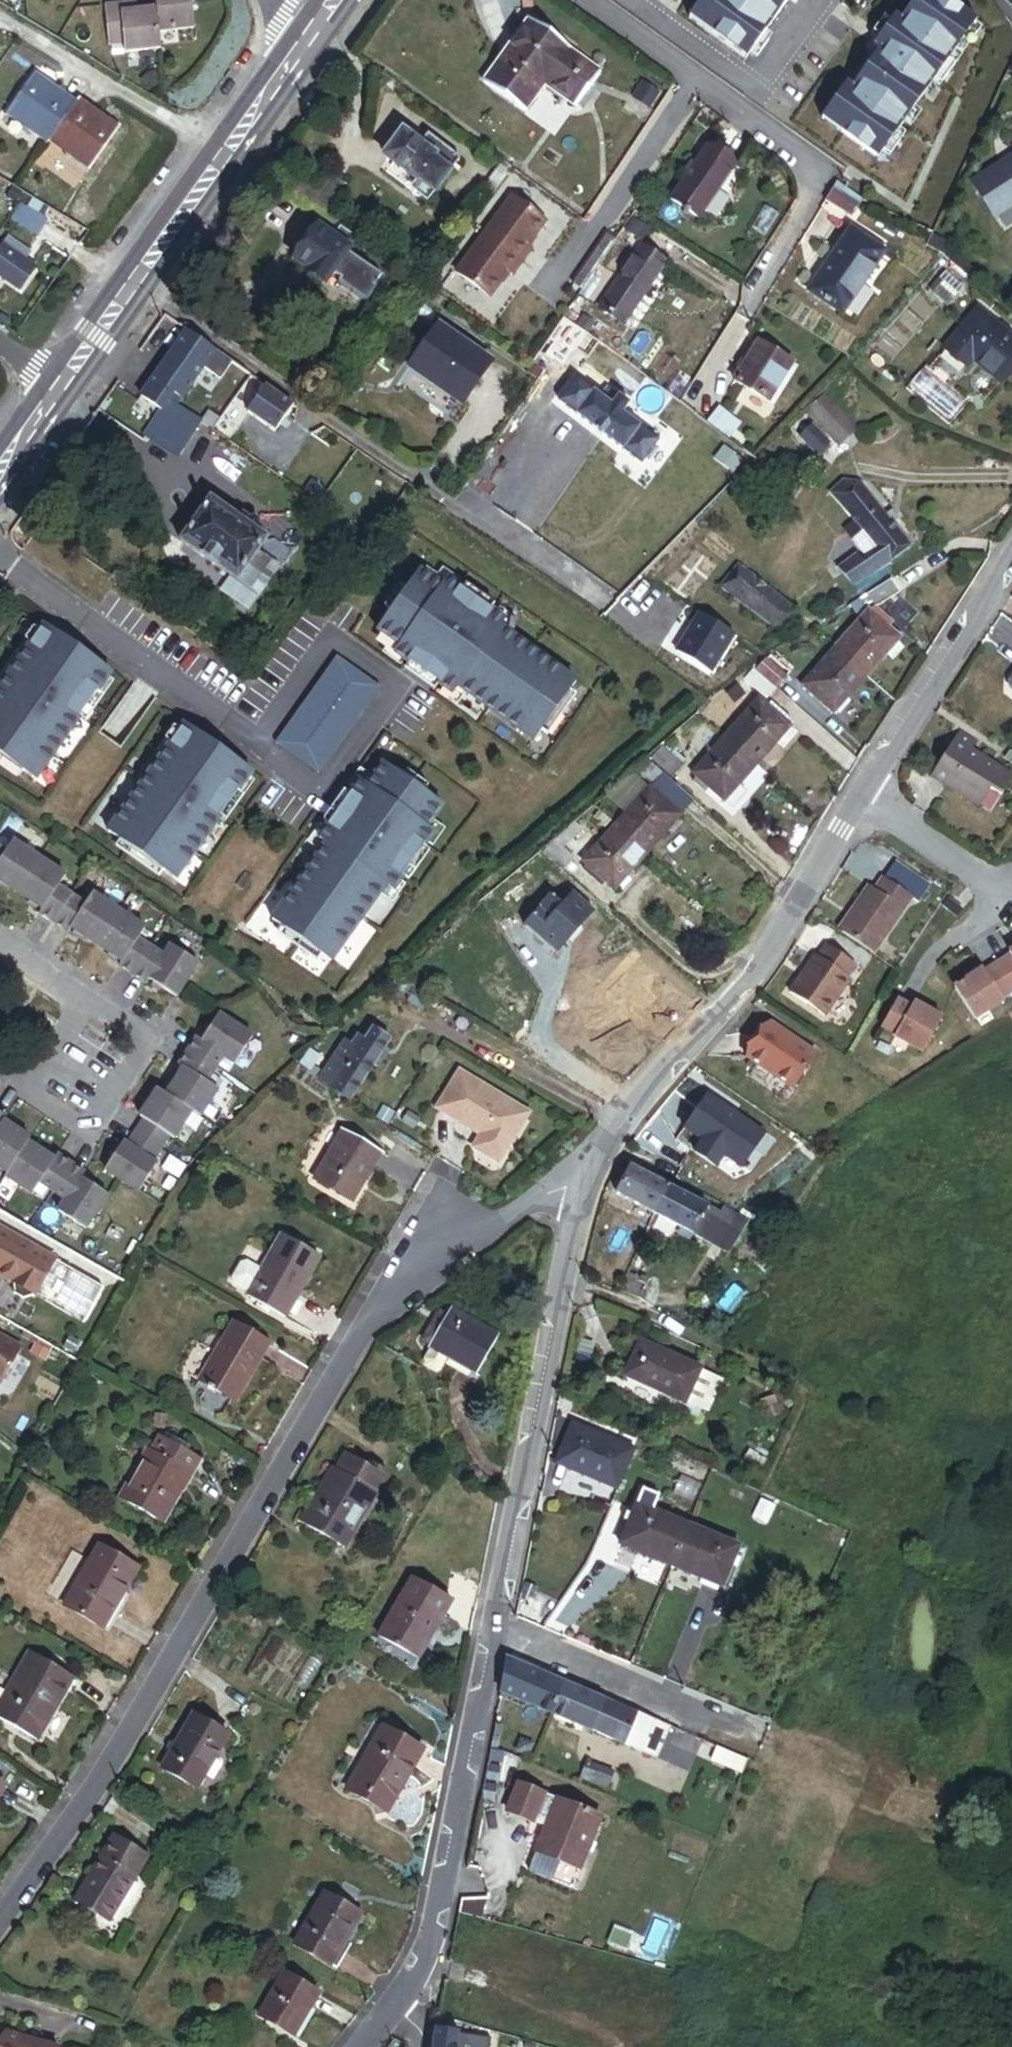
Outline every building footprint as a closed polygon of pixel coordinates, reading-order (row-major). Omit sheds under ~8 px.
[(154,0),(102,0),(103,15),(119,14),(120,23),(155,21),(155,12),(154,0)] [(191,0),(154,0),(155,12),(191,10),(191,0)] [(788,0),(700,0),(693,11),(715,27),(710,34),(746,59),(788,0)] [(976,21),(947,0),(915,0),(901,19),(895,15),(874,44),(880,48),(853,86),(847,82),(826,111),(848,127),(844,134),(878,158),(976,21)] [(715,27),(693,11),(688,17),(710,34),(715,27)] [(597,72),(525,20),(481,81),(522,111),(542,82),(574,105),(597,72)] [(80,173),(112,124),(72,98),(70,101),(26,72),(3,107),(25,122),(18,132),(40,145),(42,141),(60,153),(57,158),(80,173)] [(848,127),(826,111),(821,117),(844,134),(848,127)] [(393,162),(385,173),(404,187),(411,178),(415,181),(412,185),(429,198),(459,157),(427,133),(419,144),(402,132),(384,156),(393,162)] [(707,147),(671,201),(699,220),(735,165),(707,147)] [(973,183),(995,216),(1011,205),(1011,156),(973,183)] [(503,175),(510,166),(501,160),(479,189),(488,195),(503,175)] [(864,196),(838,180),(835,184),(862,200),(864,196)] [(835,184),(825,200),(852,216),(862,200),(835,184)] [(524,244),(543,220),(509,195),(481,233),(519,261),(528,247),(524,244)] [(35,233),(43,221),(20,206),(12,218),(35,233)] [(325,282),(347,251),(317,229),(295,260),(325,282)] [(852,230),(810,292),(842,315),(885,253),(852,230)] [(519,261),(481,233),(453,270),(486,295),(505,271),(509,274),(519,261)] [(665,262),(641,245),(598,307),(622,324),(665,262)] [(12,267),(17,259),(0,249),(0,288),(11,294),(23,274),(12,267)] [(358,271),(370,280),(381,265),(369,256),(358,271)] [(392,282),(379,272),(362,294),(376,304),(392,282)] [(438,295),(425,286),(421,292),(434,301),(438,295)] [(985,296),(953,335),(974,352),(980,344),(1009,368),(1011,364),(1011,317),(985,296)] [(572,318),(579,309),(572,304),(565,313),(572,318)] [(255,379),(162,313),(143,341),(228,400),(234,391),(243,397),(255,379)] [(573,348),(587,329),(572,318),(565,313),(539,350),(558,363),(570,346),(573,348)] [(486,360),(435,324),(405,365),(456,401),(486,360)] [(757,341),(733,380),(766,399),(790,360),(757,341)] [(976,385),(936,353),(921,371),(961,404),(976,385)] [(613,402),(579,374),(560,397),(641,462),(659,439),(625,411),(632,402),(621,393),(613,402)] [(161,377),(148,397),(160,405),(172,385),(161,377)] [(271,431),(291,404),(263,385),(244,412),(271,431)] [(853,428),(816,397),(801,415),(837,447),(853,428)] [(177,461),(202,423),(166,399),(141,436),(177,461)] [(705,403),(696,414),(710,425),(719,414),(705,403)] [(808,427),(796,440),(816,458),(828,445),(808,427)] [(883,516),(860,487),(844,480),(830,492),(854,522),(843,532),(866,561),(877,552),(887,565),(909,548),(889,523),(883,516)] [(257,535),(260,530),(260,524),(254,519),(249,520),(244,526),(235,519),(208,501),(178,542),(234,582),(256,552),(265,540),(257,535)] [(894,518),(889,511),(883,516),(889,523),(894,518)] [(239,513),(235,519),(244,526),(249,520),(239,513)] [(256,552),(234,582),(258,599),(279,568),(256,552)] [(863,564),(858,558),(839,573),(853,592),(887,565),(877,552),(866,561),(863,564)] [(436,584),(441,577),(447,581),(452,575),(446,571),(437,565),(432,573),(421,565),(417,571),(436,584)] [(776,597),(738,567),(723,587),(760,617),(776,597)] [(503,631),(495,625),(500,618),(490,611),(485,608),(456,587),(447,581),(441,577),(436,584),(417,571),(414,569),(407,579),(381,617),(374,627),(377,629),(396,642),(391,650),(397,654),(405,660),(435,680),(440,683),(450,691),(455,683),(463,688),(531,736),(538,726),(564,688),(571,678),(503,631)] [(381,617),(407,579),(401,575),(375,612),(381,617)] [(870,610),(900,590),(893,580),(863,599),(870,610)] [(490,602),(460,581),(456,587),(485,608),(490,602)] [(798,614),(776,597),(760,617),(782,634),(798,614)] [(709,599),(701,611),(712,617),(719,606),(709,599)] [(862,619),(870,610),(863,599),(853,605),(862,619)] [(503,631),(512,617),(495,605),(490,611),(500,618),(495,625),(503,631)] [(866,674),(899,638),(870,610),(862,619),(836,647),(866,674)] [(109,671),(43,623),(39,628),(3,679),(0,683),(0,755),(20,769),(33,778),(69,727),(106,675),(109,671)] [(39,628),(33,624),(0,671),(0,677),(3,679),(39,628)] [(397,654),(391,650),(396,642),(377,629),(372,636),(383,644),(378,650),(392,660),(397,654)] [(831,711),(866,674),(836,647),(798,688),(811,700),(815,696),(831,711)] [(318,772),(377,686),(334,656),(274,742),(318,772)] [(788,674),(770,657),(765,660),(761,662),(755,668),(758,671),(777,687),(788,674)] [(435,680),(405,660),(401,666),(431,686),(435,680)] [(777,687),(758,671),(747,683),(767,700),(777,687)] [(75,731),(112,680),(106,675),(69,727),(75,731)] [(453,702),(463,688),(455,683),(450,691),(440,683),(435,690),(453,702)] [(740,687),(730,695),(738,704),(747,696),(740,687)] [(544,730),(570,693),(564,688),(538,726),(544,730)] [(756,765),(790,728),(783,722),(787,718),(772,704),(768,708),(759,700),(725,738),(756,765)] [(246,775),(249,770),(182,723),(179,727),(143,779),(106,830),(118,839),(160,869),(173,878),(209,826),(246,775)] [(143,779),(179,727),(173,723),(137,775),(143,779)] [(723,801),(756,765),(725,738),(693,774),(697,778),(692,784),(706,796),(711,790),(723,801)] [(933,785),(981,816),(991,800),(1003,807),(1011,793),(1011,786),(972,760),(979,751),(962,740),(933,785)] [(683,765),(663,749),(652,761),(672,778),(683,765)] [(0,755),(0,764),(16,775),(20,769),(0,755)] [(366,783),(379,764),(373,760),(365,771),(358,766),(345,784),(351,788),(358,778),(366,783)] [(650,789),(662,776),(645,761),(642,762),(631,772),(650,789)] [(377,890),(382,882),(390,888),(397,877),(400,873),(421,843),(427,835),(431,829),(423,824),(437,804),(439,802),(429,795),(391,769),(381,762),(379,764),(366,783),(358,778),(351,788),(348,793),(327,823),(324,827),(317,837),(324,842),(319,850),(271,918),(281,925),(319,951),(329,959),(377,890)] [(433,788),(396,762),(391,769),(429,795),(433,788)] [(215,830),(252,779),(246,775),(209,826),(215,830)] [(680,817),(692,803),(662,776),(650,789),(680,817)] [(327,823),(348,793),(342,789),(321,818),(327,823)] [(646,854),(680,817),(650,789),(616,827),(646,854)] [(423,824),(431,829),(427,835),(433,839),(443,825),(436,820),(443,809),(437,804),(423,824)] [(609,821),(598,811),(592,817),(604,828),(609,821)] [(317,837),(324,827),(318,823),(306,841),(319,850),(324,842),(317,837)] [(614,889),(646,854),(616,827),(584,862),(588,866),(582,872),(597,885),(603,879),(614,889)] [(40,909),(38,914),(52,923),(67,933),(69,929),(121,962),(118,967),(146,984),(150,978),(177,995),(199,962),(172,944),(165,955),(137,937),(146,925),(94,891),(85,904),(57,885),(65,872),(14,839),(6,852),(0,848),(0,883),(40,909)] [(160,869),(118,839),(114,845),(156,875),(160,869)] [(406,877),(427,847),(421,843),(400,873),(406,877)] [(244,889),(252,877),(245,872),(237,884),(244,889)] [(377,890),(391,900),(403,882),(397,877),(390,888),(382,882),(377,890)] [(846,939),(875,958),(913,901),(884,882),(875,895),(870,892),(853,918),(857,921),(846,939)] [(597,905),(576,887),(569,895),(589,914),(597,905)] [(553,955),(589,914),(569,895),(558,908),(548,899),(538,910),(549,920),(534,938),(553,955)] [(960,920),(965,913),(950,903),(945,911),(960,920)] [(846,939),(857,921),(853,918),(841,936),(846,939)] [(277,931),(315,957),(319,951),(281,925),(277,931)] [(816,963),(793,1000),(829,1022),(851,986),(848,984),(857,970),(828,951),(819,965),(816,963)] [(1003,969),(1011,983),(1011,963),(1003,969)] [(1011,999),(1011,983),(1003,969),(990,977),(988,975),(960,992),(979,1023),(1007,1006),(1006,1003),(1011,999)] [(915,1011),(901,1004),(886,1031),(900,1038),(899,1041),(928,1057),(946,1023),(917,1007),(915,1011)] [(165,1093),(155,1086),(136,1115),(142,1120),(127,1143),(124,1141),(105,1170),(138,1192),(158,1163),(154,1161),(169,1137),(176,1141),(195,1112),(201,1117),(218,1091),(206,1084),(224,1056),(234,1062),(251,1035),(219,1014),(201,1041),(197,1038),(195,1037),(177,1065),(181,1067),(165,1093)] [(820,1059),(772,1028),(748,1065),(797,1096),(820,1059)] [(328,1094),(346,1105),(385,1044),(367,1032),(362,1041),(328,1094)] [(315,1086),(328,1094),(362,1041),(356,1037),(350,1046),(343,1042),(315,1086)] [(499,1168),(530,1118),(461,1076),(439,1113),(482,1140),(474,1153),(499,1168)] [(730,1122),(704,1103),(691,1121),(717,1140),(730,1122)] [(30,1137),(3,1120),(0,1125),(0,1170),(6,1174),(27,1141),(30,1137)] [(354,1209),(384,1156),(348,1135),(318,1188),(354,1209)] [(37,1184),(54,1159),(27,1141),(6,1174),(4,1177),(31,1194),(37,1184)] [(64,1201),(79,1178),(83,1172),(56,1155),(54,1159),(37,1184),(64,1201)] [(655,1212),(669,1185),(632,1167),(619,1194),(655,1212)] [(108,1196),(79,1178),(64,1201),(58,1211),(86,1230),(108,1196)] [(674,1221),(687,1194),(669,1185),(655,1212),(674,1221)] [(709,1238),(722,1211),(687,1194),(674,1221),(709,1238)] [(743,1217),(724,1207),(722,1211),(709,1238),(732,1250),(747,1221),(743,1217)] [(5,1234),(3,1237),(0,1235),(0,1277),(22,1289),(24,1301),(34,1307),(44,1303),(58,1278),(64,1267),(5,1234)] [(265,1278),(253,1298),(251,1302),(286,1323),(320,1265),(285,1245),(265,1278)] [(76,1288),(82,1277),(64,1267),(58,1278),(76,1288)] [(253,1298),(265,1278),(252,1270),(246,1271),(238,1285),(240,1290),(253,1298)] [(627,1298),(637,1303),(646,1285),(636,1280),(627,1298)] [(430,1350),(429,1353),(431,1354),(448,1364),(475,1381),(497,1345),(452,1317),(449,1321),(442,1317),(424,1346),(430,1350)] [(237,1408),(270,1352),(236,1331),(202,1388),(237,1408)] [(4,1394),(26,1357),(0,1342),(0,1391),(4,1394)] [(648,1348),(631,1382),(690,1412),(707,1378),(648,1348)] [(448,1364),(431,1354),(425,1362),(427,1369),(436,1374),(442,1373),(448,1364)] [(726,1387),(707,1378),(690,1412),(706,1419),(709,1421),(726,1387)] [(690,1412),(631,1382),(627,1391),(630,1404),(634,1408),(640,1412),(662,1421),(668,1423),(676,1424),(686,1421),(701,1428),(706,1419),(690,1412)] [(614,1496),(636,1451),(569,1419),(548,1464),(614,1496)] [(166,1525),(203,1460),(162,1437),(152,1454),(149,1452),(122,1500),(166,1525)] [(374,1500),(383,1483),(344,1461),(335,1478),(331,1476),(300,1531),(345,1556),(376,1501),(374,1500)] [(649,1494),(626,1550),(728,1593),(745,1554),(658,1518),(665,1500),(649,1494)] [(105,1630),(139,1571),(102,1549),(68,1609),(105,1630)] [(407,1584),(375,1643),(415,1665),(447,1606),(407,1584)] [(32,1656),(0,1711),(0,1720),(39,1743),(75,1680),(32,1656)] [(565,1685),(508,1661),(502,1694),(553,1714),(565,1685)] [(603,1700),(565,1685),(553,1714),(591,1730),(603,1700)] [(671,1727),(603,1700),(591,1730),(659,1757),(671,1727)] [(229,1738),(197,1720),(170,1765),(201,1785),(229,1738)] [(390,1727),(385,1737),(407,1750),(413,1740),(390,1727)] [(385,1737),(348,1799),(386,1821),(423,1759),(407,1750),(385,1737)] [(612,1772),(586,1761),(579,1776),(605,1787),(612,1772)] [(599,1818),(517,1784),(506,1812),(545,1828),(534,1853),(577,1870),(599,1818)] [(119,1841),(117,1845),(129,1852),(131,1848),(119,1841)] [(116,1845),(81,1904),(117,1925),(152,1865),(129,1852),(117,1845),(116,1845)] [(190,1873),(183,1872),(181,1886),(188,1888),(190,1873)] [(487,1900),(461,1900),(459,1914),(482,1920),(487,1900)] [(370,1927),(333,1904),(302,1954),(347,1982),(357,1966),(349,1961),(370,1927)] [(611,1943),(625,1948),(630,1936),(622,1933),(614,1937),(611,1943)] [(283,1979),(256,2024),(292,2045),(319,2000),(283,1979)] [(437,2031),(435,2046),(455,2046),(457,2034),(437,2031)] [(0,2038),(0,2046),(53,2046),(54,2046),(2,2032),(0,2038)]
